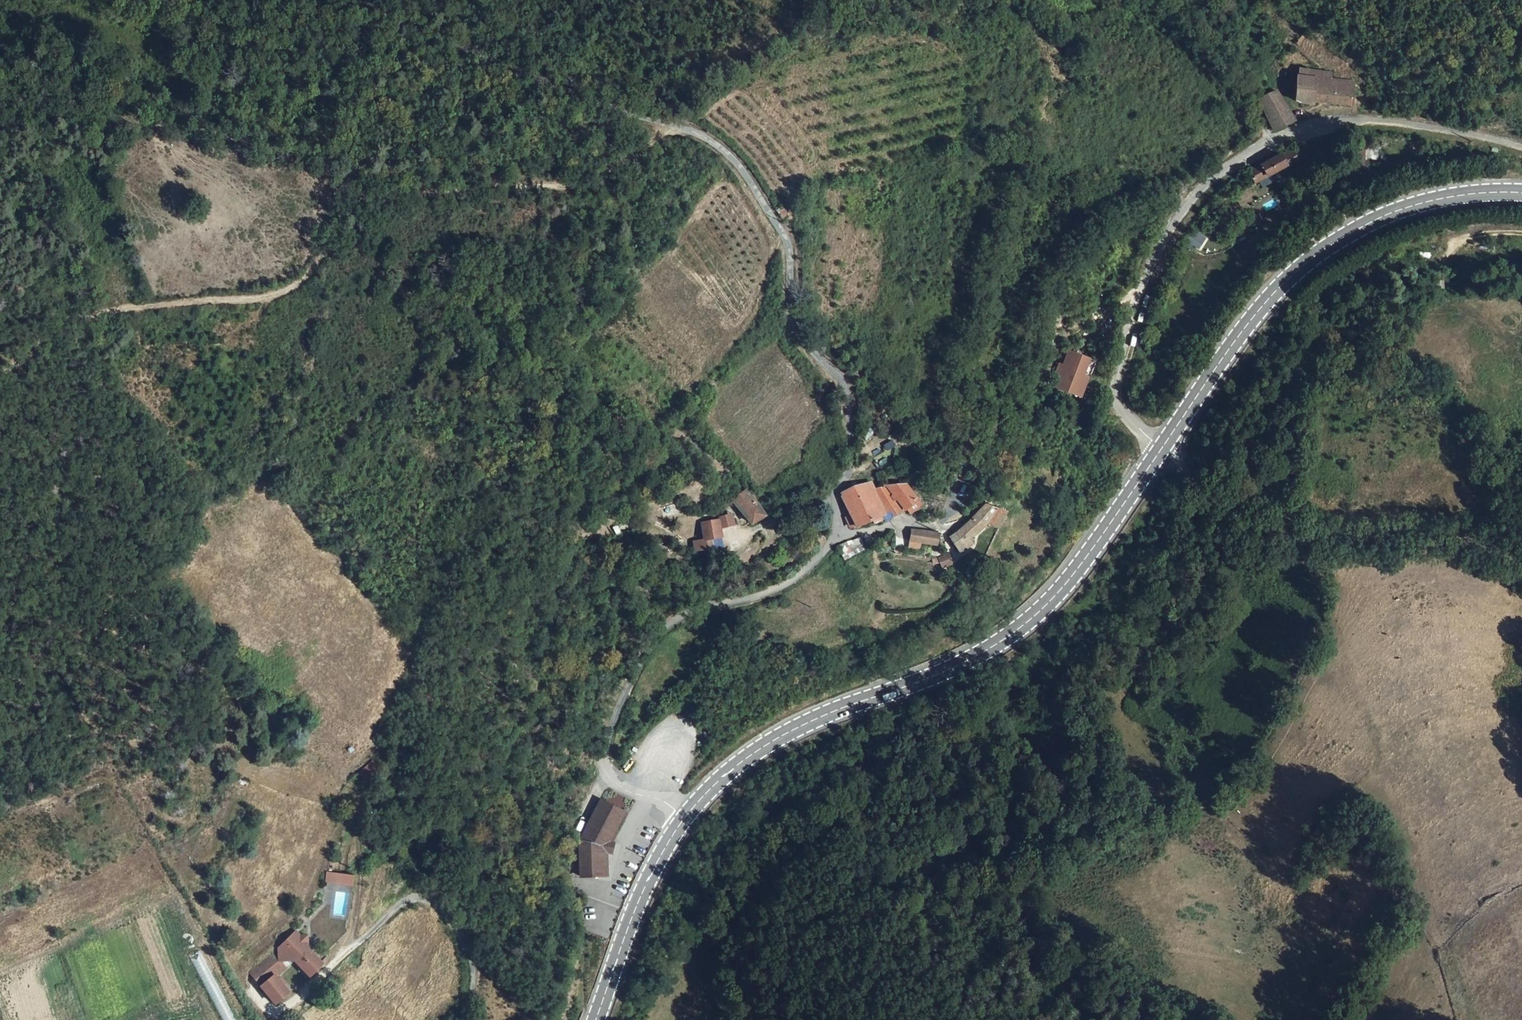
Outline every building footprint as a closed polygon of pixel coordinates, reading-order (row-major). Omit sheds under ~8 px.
[(1305,77),(1307,70),(1298,69),(1297,76),(1305,77)] [(1315,102),(1353,105),(1354,92),(1354,82),(1330,79),(1330,74),(1307,70),(1305,77),(1297,76),(1296,100),(1301,103),(1314,105),(1315,102)] [(1366,93),(1367,83),(1354,82),(1354,92),(1366,93)] [(1273,130),(1295,121),(1276,91),(1260,100),(1273,130)] [(1282,158),(1280,155),(1249,171),(1246,174),(1252,183),(1284,167),(1285,168),(1299,161),(1294,151),(1282,158)] [(1064,364),(1056,386),(1079,395),(1087,376),(1082,374),(1088,357),(1073,352),(1068,366),(1064,364)] [(1082,374),(1087,376),(1093,359),(1088,357),(1082,374)] [(855,486),(843,492),(857,525),(876,518),(878,521),(887,519),(888,518),(903,508),(917,499),(903,482),(901,482),(878,484),(874,486),(871,484),(869,483),(866,482),(855,486)] [(765,515),(746,490),(733,501),(751,524),(765,515)] [(921,503),(917,499),(903,508),(907,514),(921,503)] [(931,502),(925,508),(935,519),(941,511),(931,502)] [(991,544),(1007,510),(985,504),(981,511),(967,525),(956,533),(950,537),(959,550),(970,539),(973,541),(979,536),(976,533),(982,527),(989,532),(986,540),(991,544)] [(702,523),(705,540),(721,537),(720,530),(735,527),(732,512),(718,515),(718,520),(702,523)] [(938,533),(911,529),(909,542),(936,545),(938,533)] [(843,556),(864,551),(861,539),(840,544),(843,556)] [(955,563),(948,553),(939,558),(945,568),(955,563)] [(580,847),(581,877),(608,876),(607,852),(612,853),(614,843),(609,842),(625,812),(601,800),(583,835),(580,847)] [(336,874),(325,873),(324,882),(335,883),(336,874)] [(331,915),(346,918),(352,888),(332,884),(328,904),(333,905),(331,915)] [(281,953),(269,961),(276,969),(283,963),(294,961),(307,948),(308,948),(307,937),(301,937),(299,939),(281,953)] [(310,977),(323,964),(308,948),(307,948),(294,961),(310,977)] [(261,986),(275,976),(294,961),(283,963),(276,969),(269,961),(250,973),(261,986)] [(277,1005),(291,993),(275,976),(261,986),(277,1005)]
